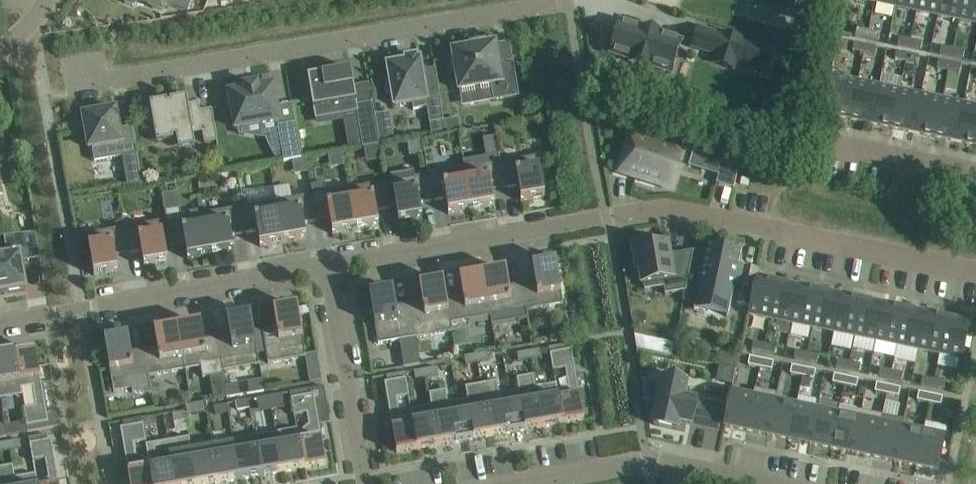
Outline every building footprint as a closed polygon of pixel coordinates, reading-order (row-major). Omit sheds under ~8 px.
[(123,0),(125,4),(133,7),(137,5),(138,1),(163,10),(166,2),(190,11),(194,0),(123,0)] [(896,8),(917,12),(919,0),(897,0),(896,8)] [(917,12),(938,16),(941,0),(919,0),(917,12)] [(938,16),(959,21),(963,0),(941,0),(938,16)] [(959,21),(975,24),(975,0),(963,0),(959,21)] [(620,23),(611,54),(632,61),(632,63),(633,63),(629,76),(645,82),(649,68),(651,69),(652,67),(672,73),(681,43),(661,36),(662,34),(643,28),(642,30),(620,23)] [(699,28),(692,47),(716,55),(720,56),(722,48),(737,52),(734,60),(765,70),(771,51),(742,42),(743,40),(724,34),(723,36),(699,28)] [(857,29),(855,37),(867,40),(868,32),(857,29)] [(868,32),(867,40),(878,42),(880,34),(868,32)] [(899,38),(898,46),(909,48),(911,41),(899,38)] [(911,41),(909,48),(921,51),(922,43),(911,41)] [(854,43),(852,51),(864,53),(866,45),(854,43)] [(456,73),(459,91),(491,86),(494,102),(519,97),(513,62),(499,64),(496,44),(485,46),(485,45),(472,47),(472,48),(453,52),(454,58),(451,59),(450,58),(449,58),(452,74),(453,74),(453,73),(456,73)] [(866,45),(864,53),(876,56),(877,48),(866,45)] [(941,47),(940,55),(951,57),(953,49),(941,47)] [(953,49),(951,57),(963,60),(965,52),(953,49)] [(896,52),(895,60),(906,62),(908,54),(896,52)] [(908,54),(906,62),(918,64),(919,57),(908,54)] [(430,124),(444,121),(438,88),(425,90),(420,60),(417,61),(416,58),(406,60),(407,63),(388,66),(395,107),(412,104),(413,110),(427,108),(430,124)] [(939,61),(937,68),(949,71),(950,63),(939,61)] [(950,63),(949,71),(960,73),(962,65),(950,63)] [(308,77),(315,120),(357,112),(363,148),(380,145),(373,102),(371,102),(372,104),(357,106),(351,69),(308,77)] [(836,77),(828,115),(850,120),(858,82),(836,77)] [(858,82),(850,120),(871,124),(879,86),(858,82)] [(230,94),(236,129),(279,121),(273,87),(259,89),(258,85),(243,88),(244,92),(230,94)] [(879,86),(871,124),(892,129),(900,90),(879,86)] [(900,90),(892,129),(913,133),(922,95),(900,90)] [(922,95),(913,133),(935,137),(943,99),(922,95)] [(217,141),(212,110),(201,112),(199,103),(198,103),(198,106),(189,107),(187,98),(170,101),(171,103),(167,104),(167,101),(150,104),(157,143),(174,141),(173,137),(176,137),(178,150),(195,147),(193,134),(203,133),(205,143),(217,141)] [(943,99),(935,137),(956,142),(964,104),(943,99)] [(956,142),(975,146),(975,106),(964,104),(956,142)] [(92,149),(95,162),(139,154),(134,127),(120,129),(117,110),(100,113),(99,109),(86,112),(86,115),(83,116),(89,149),(92,149)] [(459,119),(444,121),(446,131),(447,134),(461,131),(459,119)] [(444,121),(430,124),(431,133),(446,131),(444,121)] [(278,127),(284,162),(302,159),(295,123),(278,127)] [(393,133),(380,135),(382,145),(395,143),(393,133)] [(496,136),(483,139),(488,164),(501,161),(496,136)] [(624,157),(619,172),(656,183),(660,170),(674,174),(681,153),(677,152),(678,150),(658,144),(658,145),(630,137),(626,152),(628,153),(627,157),(624,157)] [(545,198),(538,156),(501,163),(506,189),(519,187),(521,202),(545,198)] [(719,176),(716,184),(734,189),(739,166),(723,161),(719,176)] [(506,189),(501,163),(465,169),(472,211),(495,207),(492,191),(506,189)] [(449,215),(472,211),(465,169),(429,175),(433,201),(446,199),(449,215)] [(142,175),(126,178),(128,189),(144,186),(142,175)] [(433,201),(429,175),(392,182),(399,223),(423,219),(420,204),(433,201)] [(349,189),(356,231),(379,227),(377,211),(391,209),(386,183),(349,189)] [(313,196),(317,222),(330,219),(333,235),(356,231),(349,189),(313,196)] [(313,196),(276,202),(284,243),(307,239),(304,224),(317,222),(313,196)] [(240,208),(245,234),(258,232),(260,247),(284,243),(276,202),(240,208)] [(185,244),(188,260),(211,256),(204,214),(182,218),(180,208),(165,211),(171,247),(185,244)] [(232,236),(245,234),(240,208),(204,214),(211,256),(234,252),(232,236)] [(124,228),(129,254),(142,252),(145,268),(168,263),(161,222),(124,228)] [(118,272),(116,256),(129,254),(124,228),(87,235),(95,276),(118,272)] [(21,263),(40,259),(36,233),(4,237),(8,256),(0,258),(0,292),(26,288),(21,263)] [(654,242),(632,245),(636,271),(639,271),(642,285),(644,285),(645,291),(664,287),(666,295),(686,291),(694,251),(671,255),(669,245),(667,246),(655,247),(654,243),(654,242)] [(708,245),(694,311),(695,311),(696,306),(728,313),(727,318),(728,318),(735,283),(742,285),(745,268),(739,266),(742,252),(708,245)] [(535,283),(522,285),(527,311),(564,304),(556,263),(533,267),(535,283)] [(506,272),(483,276),(491,317),(527,311),(522,285),(509,287),(506,272)] [(463,295),(446,298),(450,324),(491,317),(483,276),(460,280),(463,295)] [(750,308),(748,315),(770,320),(778,281),(756,277),(753,292),(750,308)] [(778,281),(770,320),(791,324),(799,286),(778,281)] [(409,304),(415,338),(452,332),(450,324),(446,298),(444,282),(420,286),(422,302),(409,304)] [(799,286),(791,324),(812,329),(820,290),(799,286)] [(741,290),(737,306),(750,308),(753,292),(741,290)] [(820,290),(812,329),(834,333),(841,295),(820,290)] [(370,295),(378,344),(415,338),(409,304),(396,306),(394,291),(370,295)] [(841,295),(834,333),(855,337),(863,299),(841,295)] [(863,299),(855,337),(876,342),(884,304),(863,299)] [(884,304),(876,342),(898,346),(905,308),(884,304)] [(263,330),(269,364),(307,357),(299,308),(275,312),(278,327),(263,330)] [(905,308),(898,346),(919,351),(927,312),(905,308)] [(927,312),(919,351),(940,355),(948,317),(927,312)] [(260,365),(251,316),(227,320),(230,335),(217,338),(223,372),(223,371),(260,365)] [(948,317),(940,355),(961,359),(969,321),(948,317)] [(223,372),(217,338),(204,340),(201,324),(178,328),(185,370),(200,367),(202,377),(224,374),(223,371),(223,372)] [(185,370),(178,328),(155,332),(158,348),(145,350),(149,376),(185,370)] [(673,353),(675,341),(638,335),(636,347),(673,353)] [(149,376),(145,350),(131,352),(129,337),(105,341),(114,392),(133,389),(133,393),(152,394),(149,376)] [(753,343),(752,350),(763,353),(765,345),(753,343)] [(568,345),(549,348),(553,372),(566,369),(569,390),(558,391),(557,384),(556,384),(563,424),(584,420),(579,389),(580,389),(575,361),(574,361),(572,350),(569,351),(568,345)] [(765,345),(763,353),(775,355),(776,347),(765,345)] [(542,358),(540,349),(528,351),(530,360),(542,358)] [(530,360),(528,351),(517,353),(519,362),(530,360)] [(796,351),(794,359),(806,362),(807,354),(796,351)] [(42,384),(36,353),(15,356),(21,389),(33,387),(36,408),(24,410),(28,432),(46,429),(45,424),(49,423),(47,412),(48,412),(43,384),(42,384)] [(318,353),(308,353),(309,381),(320,381),(318,353)] [(489,361),(488,353),(476,355),(478,363),(489,361)] [(807,354),(806,362),(817,364),(819,356),(807,354)] [(478,363),(476,355),(465,356),(466,365),(478,363)] [(15,356),(0,359),(0,397),(0,399),(22,396),(21,389),(15,356)] [(750,357),(748,366),(760,368),(762,360),(750,357)] [(762,360),(760,368),(772,370),(774,362),(762,360)] [(838,360),(836,368),(848,370),(849,363),(838,360)] [(849,363),(848,370),(859,373),(861,365),(849,363)] [(792,366),(790,374),(802,377),(804,369),(792,366)] [(439,376),(437,368),(426,369),(427,378),(439,376)] [(427,378),(426,369),(414,372),(415,380),(427,378)] [(804,369),(802,377),(814,379),(816,371),(804,369)] [(880,369),(879,377),(890,379),(892,371),(880,369)] [(892,371),(890,379),(902,382),(903,374),(892,371)] [(418,449),(411,410),(410,410),(411,417),(401,419),(397,399),(411,397),(407,373),(387,376),(388,382),(384,383),(386,393),(385,394),(390,422),(391,422),(397,453),(418,449)] [(834,375),(833,383),(845,386),(846,377),(834,375)] [(542,428),(533,376),(517,379),(519,391),(509,393),(516,432),(542,428)] [(534,376),(533,376),(542,428),(563,424),(556,384),(536,388),(534,376)] [(846,377),(845,386),(857,388),(858,380),(846,377)] [(923,378),(921,386),(932,388),(934,380),(923,378)] [(662,386),(642,381),(646,401),(658,403),(654,426),(677,430),(678,425),(679,423),(707,428),(711,405),(684,399),(687,384),(663,380),(662,386)] [(934,380),(932,388),(944,390),(946,383),(934,380)] [(497,382),(482,385),(490,437),(516,432),(509,393),(499,394),(497,382)] [(239,384),(225,387),(226,388),(227,397),(241,395),(239,384)] [(877,384),(875,392),(887,394),(889,386),(877,384)] [(490,437),(482,385),(466,388),(468,400),(458,401),(465,441),(490,437)] [(889,386),(887,394),(899,397),(901,389),(889,386)] [(326,465),(321,437),(323,437),(317,405),(327,404),(324,387),(290,393),(294,416),(307,414),(309,426),(299,434),(305,469),(326,465)] [(218,399),(227,397),(226,388),(216,389),(218,399)] [(753,399),(747,431),(768,436),(775,404),(771,403),(773,393),(755,389),(753,399)] [(446,391),(430,394),(439,446),(465,441),(458,401),(448,403),(446,391)] [(919,393),(917,401),(929,403),(931,395),(919,393)] [(283,394),(270,396),(272,411),(285,409),(283,394)] [(430,394),(429,394),(432,406),(411,410),(418,449),(439,446),(430,394)] [(732,395),(725,427),(747,431),(753,399),(732,395)] [(931,395),(929,403),(941,406),(943,397),(931,395)] [(270,396),(257,398),(260,413),(272,411),(270,396)] [(248,399),(235,401),(237,411),(250,409),(248,399)] [(204,402),(186,405),(188,416),(206,413),(204,402)] [(775,404),(768,436),(789,440),(796,408),(775,404)] [(838,417),(831,449),(853,453),(859,421),(861,411),(840,407),(838,417)] [(796,408),(789,440),(812,445),(818,413),(797,408),(796,408)] [(859,421),(853,453),(874,458),(881,426),(883,416),(861,411),(859,421)] [(174,423),(186,421),(184,412),(172,414),(174,423)] [(818,413),(812,445),(831,449),(838,417),(818,413)] [(881,426),(874,458),(895,462),(902,430),(904,421),(883,416),(881,426)] [(142,419),(144,428),(157,426),(155,417),(142,419)] [(144,428),(142,419),(123,422),(124,428),(121,428),(122,439),(121,439),(127,471),(128,471),(130,483),(152,483),(148,460),(135,456),(134,444),(146,442),(144,428)] [(305,469),(299,434),(298,429),(276,433),(283,472),(305,469)] [(902,430),(895,462),(917,467),(923,434),(902,430)] [(283,472),(276,433),(255,436),(262,476),(283,472)] [(923,434),(917,467),(938,471),(945,439),(923,434)] [(58,479),(60,479),(55,451),(53,451),(52,440),(48,441),(47,435),(29,438),(33,462),(45,460),(49,480),(38,482),(37,475),(36,475),(38,483),(59,483),(58,479)] [(262,476),(255,436),(233,440),(240,480),(262,476)] [(190,448),(188,437),(167,441),(169,451),(174,483),(197,483),(190,448)] [(22,448),(20,440),(8,442),(10,450),(22,448)] [(240,480),(233,440),(212,444),(219,483),(240,480)] [(169,451),(167,441),(145,445),(148,460),(152,483),(174,483),(169,451)] [(8,442),(0,444),(0,452),(10,450),(8,442)] [(212,444),(190,448),(197,483),(216,483),(219,483),(212,444)] [(15,478),(13,467),(0,469),(0,483),(16,483),(15,478)] [(36,475),(15,478),(16,483),(38,483),(36,475)]
